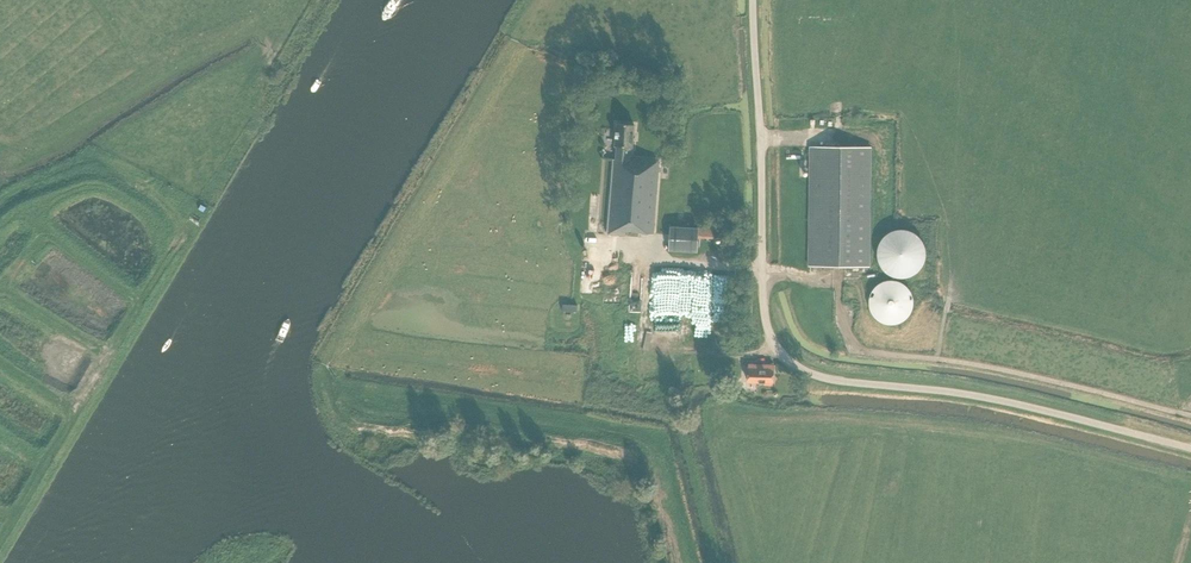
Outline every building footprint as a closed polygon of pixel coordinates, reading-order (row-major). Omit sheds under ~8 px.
[(633,148),(635,125),(617,123),(615,146),(617,146),(616,159),(613,159),(606,234),(639,237),(639,233),(652,234),(659,161),(630,158),(631,148),(633,148)] [(869,267),(870,148),(810,147),(809,266),(869,267)] [(712,239),(713,226),(684,225),(684,229),(670,229),(668,251),(697,252),(698,239),(712,239)] [(898,277),(901,278),(904,278),(906,277),(907,277),(909,276),(911,276),(912,275),(913,274),(916,272),(918,271),(919,269),(920,268),(921,267),(922,265),(923,264),(923,263),(924,261),(924,260),(925,258),(925,257),(925,255),(925,254),(925,252),(925,250),(924,248),(924,247),(923,245),(922,242),(921,240),(920,240),(919,238),(918,237),(916,235),(914,234),(912,232),(910,232),(909,231),(907,231),(905,230),(902,230),(901,230),(899,230),(896,231),(893,232),(890,233),(888,234),(887,234),(886,236),(885,236),(883,238),(883,239),(881,241),(880,243),(879,245),(879,246),(878,248),(878,250),(877,251),(877,253),(877,255),(878,257),(878,259),(878,261),(879,262),(879,264),(880,265),(881,267),(882,268),(883,269),(884,271),(887,273),(889,274),(891,275),(892,276),(894,276),(895,277),(898,277)] [(891,325),(894,325),(898,324),(901,323),(904,321),(907,319),(909,316),(911,313),(912,309),(913,306),(913,302),(913,299),(912,295),(911,292),(909,289),(907,286),(904,284),(901,282),(898,281),(894,280),(891,280),(887,280),(884,281),(880,282),(877,284),(875,286),(872,289),(871,292),(869,295),(868,299),(868,302),(868,306),(869,309),(871,313),(872,316),(875,319),(877,321),(880,323),(884,324),(887,325),(891,325)] [(773,383),(773,372),(774,365),(749,364),(748,382),(773,383)]
